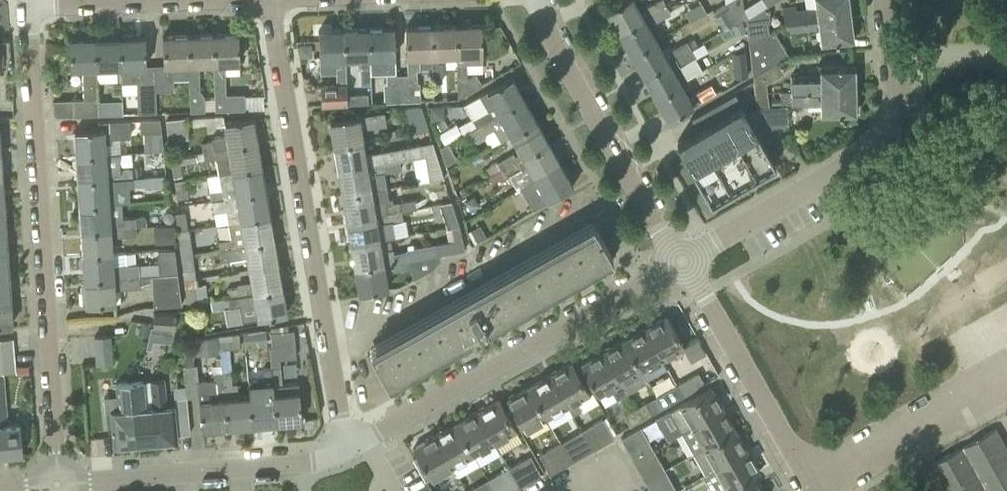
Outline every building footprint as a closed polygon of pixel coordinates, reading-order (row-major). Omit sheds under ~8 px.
[(667,5),(664,0),(657,0),(646,6),(647,9),(641,13),(634,0),(623,0),(606,9),(619,32),(667,5)] [(713,10),(720,23),(724,29),(744,18),(742,0),(730,0),(726,3),(713,10)] [(783,7),(785,21),(788,21),(849,14),(848,0),(815,0),(816,7),(797,9),(797,5),(783,7)] [(671,12),(667,5),(619,32),(631,53),(656,39),(647,22),(653,19),(654,22),(671,12)] [(765,6),(745,18),(749,44),(763,36),(768,33),(769,32),(765,6)] [(693,32),(714,19),(708,10),(687,23),(693,32)] [(788,22),(780,27),(783,32),(790,31),(818,28),(820,43),(833,42),(853,40),(849,14),(788,21),(788,22)] [(481,24),(456,25),(457,53),(456,53),(457,80),(458,98),(482,84),(476,73),(467,80),(466,62),(482,61),(481,24)] [(457,53),(456,25),(431,26),(432,54),(433,81),(442,81),(441,62),(438,62),(438,53),(456,53),(457,53)] [(419,54),(432,54),(431,26),(406,26),(408,80),(402,81),(402,101),(418,101),(417,69),(420,69),(419,54)] [(396,81),(395,47),(394,27),(369,28),(370,56),(389,55),(389,64),(386,64),(387,102),(402,101),(402,81),(396,81)] [(370,56),(369,28),(344,29),(345,57),(364,56),(364,64),(361,64),(361,83),(371,83),(370,56)] [(346,83),(345,57),(344,29),(318,30),(320,72),(336,72),(337,83),(320,83),(321,105),(347,104),(346,83)] [(238,33),(213,34),(214,62),(213,62),(215,109),(244,108),(243,94),(224,94),(224,77),(225,77),(224,62),(239,61),(238,33)] [(195,63),(213,62),(214,62),(213,34),(188,35),(189,63),(188,63),(189,79),(189,89),(190,111),(205,110),(204,96),(199,89),(198,70),(195,70),(195,63)] [(189,63),(188,35),(162,36),(163,64),(155,64),(156,90),(174,90),(173,79),(189,79),(188,63),(189,63)] [(156,90),(155,64),(146,64),(145,36),(120,37),(121,65),(122,82),(137,82),(138,112),(157,112),(156,90)] [(763,36),(749,44),(753,75),(778,60),(763,36)] [(121,65),(120,37),(95,38),(96,66),(115,66),(115,73),(112,73),(112,92),(122,91),(122,82),(121,65)] [(97,92),(96,66),(95,38),(69,39),(70,67),(83,67),(84,98),(73,99),(74,115),(98,114),(98,98),(97,92)] [(643,75),(691,48),(687,40),(670,49),(672,52),(666,56),(656,39),(631,53),(643,75)] [(310,44),(299,45),(300,56),(307,56),(311,52),(310,44)] [(691,48),(643,75),(656,96),(680,82),(687,79),(683,73),(679,65),(695,56),(691,48)] [(744,52),(731,53),(734,78),(747,77),(744,52)] [(854,88),(854,64),(834,64),(819,65),(820,75),(791,76),(791,85),(791,90),(854,88)] [(476,126),(524,99),(511,77),(479,95),(487,109),(472,118),(476,126)] [(690,99),(680,82),(656,96),(668,118),(716,92),(711,83),(694,93),(696,95),(690,99)] [(767,82),(754,84),(757,106),(769,105),(767,82)] [(769,105),(757,106),(760,128),(772,127),(772,123),(788,122),(788,105),(821,104),(821,114),(837,114),(855,113),(854,88),(791,90),(780,91),(781,105),(769,105)] [(775,164),(735,93),(691,118),(697,129),(677,141),(710,200),(775,164)] [(524,99),(476,126),(469,130),(475,140),(478,141),(496,130),(501,141),(511,134),(536,120),(524,99)] [(429,130),(422,106),(404,106),(412,133),(429,130)] [(386,124),(385,120),(384,111),(350,117),(330,121),(334,145),(362,141),(360,129),(386,124)] [(252,116),(233,120),(224,121),(227,134),(212,137),(213,140),(201,142),(203,150),(257,141),(252,116)] [(187,118),(166,120),(168,139),(189,137),(187,118)] [(161,119),(141,119),(141,132),(161,131),(161,119)] [(111,137),(130,136),(129,120),(117,120),(97,121),(98,128),(75,130),(76,155),(105,153),(104,142),(112,142),(111,137)] [(501,169),(548,142),(536,120),(511,134),(521,151),(515,155),(513,152),(486,167),(491,175),(501,169)] [(261,166),(257,141),(203,150),(203,152),(196,153),(196,152),(171,156),(174,177),(182,175),(180,163),(217,157),(219,173),(261,166)] [(339,170),(393,160),(391,149),(365,154),(362,141),(334,145),(339,170)] [(548,142),(501,169),(505,176),(522,167),(525,173),(531,169),(534,174),(536,178),(560,164),(548,142)] [(440,147),(446,164),(457,158),(448,143),(440,147)] [(421,144),(401,148),(403,159),(423,155),(421,144)] [(120,163),(105,164),(105,153),(76,155),(78,180),(132,176),(132,167),(120,168),(120,163)] [(443,177),(436,153),(425,155),(429,180),(443,177)] [(402,168),(400,159),(393,160),(339,170),(343,194),(387,187),(384,171),(402,168)] [(536,178),(521,186),(530,203),(533,208),(573,186),(560,164),(536,178)] [(265,190),(261,166),(219,173),(222,189),(210,190),(211,199),(265,190)] [(165,174),(132,176),(133,185),(165,183),(165,174)] [(114,186),(133,185),(132,176),(78,180),(80,204),(108,203),(107,183),(114,183),(114,186)] [(187,179),(175,181),(178,199),(190,197),(187,179)] [(385,199),(373,201),(371,190),(387,187),(343,194),(347,219),(401,210),(401,211),(417,208),(415,198),(399,201),(385,203),(385,199)] [(269,215),(265,190),(211,199),(213,208),(213,212),(226,210),(229,221),(269,215)] [(471,197),(464,201),(470,210),(479,204),(475,198),(471,197)] [(451,202),(440,204),(447,228),(452,227),(459,226),(451,202)] [(109,222),(108,203),(80,204),(81,229),(136,226),(135,217),(116,218),(116,221),(109,222)] [(402,219),(401,211),(401,210),(347,219),(351,243),(379,238),(377,228),(390,226),(390,221),(402,219)] [(176,213),(178,230),(189,229),(189,228),(186,212),(176,213)] [(273,239),(269,215),(229,221),(231,237),(218,239),(220,248),(273,239)] [(145,216),(135,217),(136,226),(146,225),(145,216)] [(500,319),(613,256),(595,224),(483,288),(500,319)] [(155,244),(177,242),(175,225),(154,227),(155,244)] [(117,236),(136,234),(136,226),(81,229),(83,254),(111,252),(110,233),(117,232),(117,236)] [(379,238),(351,243),(355,268),(409,258),(439,254),(465,249),(459,226),(452,227),(454,240),(406,248),(406,250),(389,253),(390,256),(382,257),(379,238)] [(189,228),(189,229),(178,230),(181,255),(193,253),(189,228)] [(273,239),(220,248),(221,257),(222,261),(247,256),(249,268),(277,263),(273,239)] [(6,249),(0,250),(0,275),(8,274),(6,249)] [(157,250),(159,274),(177,272),(174,249),(157,250)] [(111,252),(83,254),(85,279),(139,275),(138,266),(127,267),(126,252),(111,253),(111,252)] [(196,277),(193,253),(181,255),(184,279),(196,277)] [(388,288),(384,268),(391,267),(392,271),(411,267),(413,278),(431,270),(440,260),(439,254),(355,268),(360,293),(388,288)] [(282,288),(277,263),(249,268),(251,280),(237,282),(238,286),(226,288),(228,297),(282,288)] [(181,304),(177,272),(159,274),(146,275),(139,275),(85,279),(86,304),(115,303),(114,288),(140,287),(140,286),(153,282),(154,306),(181,304)] [(8,274),(0,275),(0,299),(10,299),(8,274)] [(197,286),(196,277),(184,279),(187,303),(199,302),(199,299),(208,297),(206,285),(197,286)] [(286,313),(282,288),(228,297),(211,300),(212,310),(230,307),(229,306),(240,304),(243,320),(286,313)] [(488,326),(500,319),(483,288),(371,351),(389,382),(472,335),(470,330),(485,322),(488,326)] [(11,324),(10,299),(0,299),(0,325),(11,324)] [(175,328),(176,314),(154,313),(153,327),(175,328)] [(666,315),(645,327),(663,359),(684,347),(666,315)] [(140,321),(138,334),(148,336),(150,323),(140,321)] [(302,419),(299,391),(299,382),(282,384),(280,358),(296,357),(293,329),(288,330),(288,324),(270,329),(268,329),(269,337),(273,386),(276,421),(302,419)] [(663,359),(645,327),(624,339),(642,371),(663,359)] [(239,334),(219,336),(220,350),(241,347),(239,334)] [(110,335),(94,336),(96,362),(112,361),(110,335)] [(220,353),(220,350),(219,336),(197,339),(195,355),(220,353)] [(0,339),(0,355),(14,354),(12,337),(0,339)] [(642,371),(624,339),(603,351),(621,382),(626,392),(636,387),(631,377),(642,371)] [(621,382),(603,351),(581,363),(599,395),(611,388),(617,398),(626,392),(621,382)] [(5,400),(2,372),(15,370),(14,354),(0,355),(0,454),(23,452),(20,422),(7,423),(5,400)] [(227,426),(223,384),(220,357),(216,357),(216,365),(213,365),(214,380),(198,381),(197,364),(184,365),(187,398),(199,397),(202,428),(227,426)] [(589,393),(581,379),(571,362),(550,374),(568,405),(573,414),(582,408),(577,400),(589,393)] [(29,364),(17,365),(17,375),(29,374),(29,364)] [(272,367),(247,369),(249,395),(252,424),(276,421),(273,386),(272,367)] [(698,372),(681,382),(677,384),(683,395),(705,383),(698,372)] [(568,405),(550,374),(529,386),(547,417),(568,405)] [(156,379),(150,380),(156,440),(178,438),(178,434),(190,433),(187,398),(174,399),(175,404),(166,404),(164,378),(156,379)] [(156,440),(150,380),(129,381),(134,442),(156,440)] [(117,395),(104,396),(105,410),(110,410),(113,444),(134,442),(129,381),(116,382),(117,395)] [(252,424),(249,395),(239,396),(238,383),(223,384),(227,426),(252,424)] [(683,395),(677,384),(666,390),(672,401),(683,395)] [(547,417),(529,386),(507,398),(525,429),(547,417)] [(681,431),(723,408),(711,386),(680,404),(669,410),(681,431)] [(516,430),(508,416),(498,399),(477,411),(495,442),(516,430)] [(646,401),(635,408),(641,419),(652,413),(646,401)] [(641,419),(635,408),(624,414),(630,425),(641,419)] [(693,452),(735,429),(723,408),(681,431),(693,452)] [(495,442),(477,411),(456,422),(474,454),(486,447),(492,456),(500,451),(495,442)] [(614,437),(604,420),(603,418),(582,430),(593,449),(614,437)] [(474,454),(456,422),(435,434),(453,466),(474,454)] [(641,426),(638,427),(621,437),(633,459),(653,448),(641,426)] [(996,428),(933,463),(946,488),(951,485),(955,490),(1006,490),(1006,448),(996,428)] [(705,474),(747,450),(735,429),(693,452),(705,474)] [(593,449),(582,430),(561,442),(572,461),(593,449)] [(453,466),(435,434),(413,447),(431,478),(453,466)] [(572,461),(561,442),(539,454),(550,473),(572,461)] [(665,469),(653,448),(633,459),(645,480),(665,469)] [(759,471),(747,450),(705,474),(711,484),(722,478),(728,489),(759,471)] [(541,474),(531,457),(530,454),(509,467),(520,486),(541,474)] [(509,467),(488,478),(495,490),(511,490),(520,486),(509,467)] [(665,469),(645,480),(651,490),(674,490),(676,490),(665,469)] [(488,478),(467,490),(495,490),(488,478)] [(756,482),(741,490),(761,490),(756,482)]
